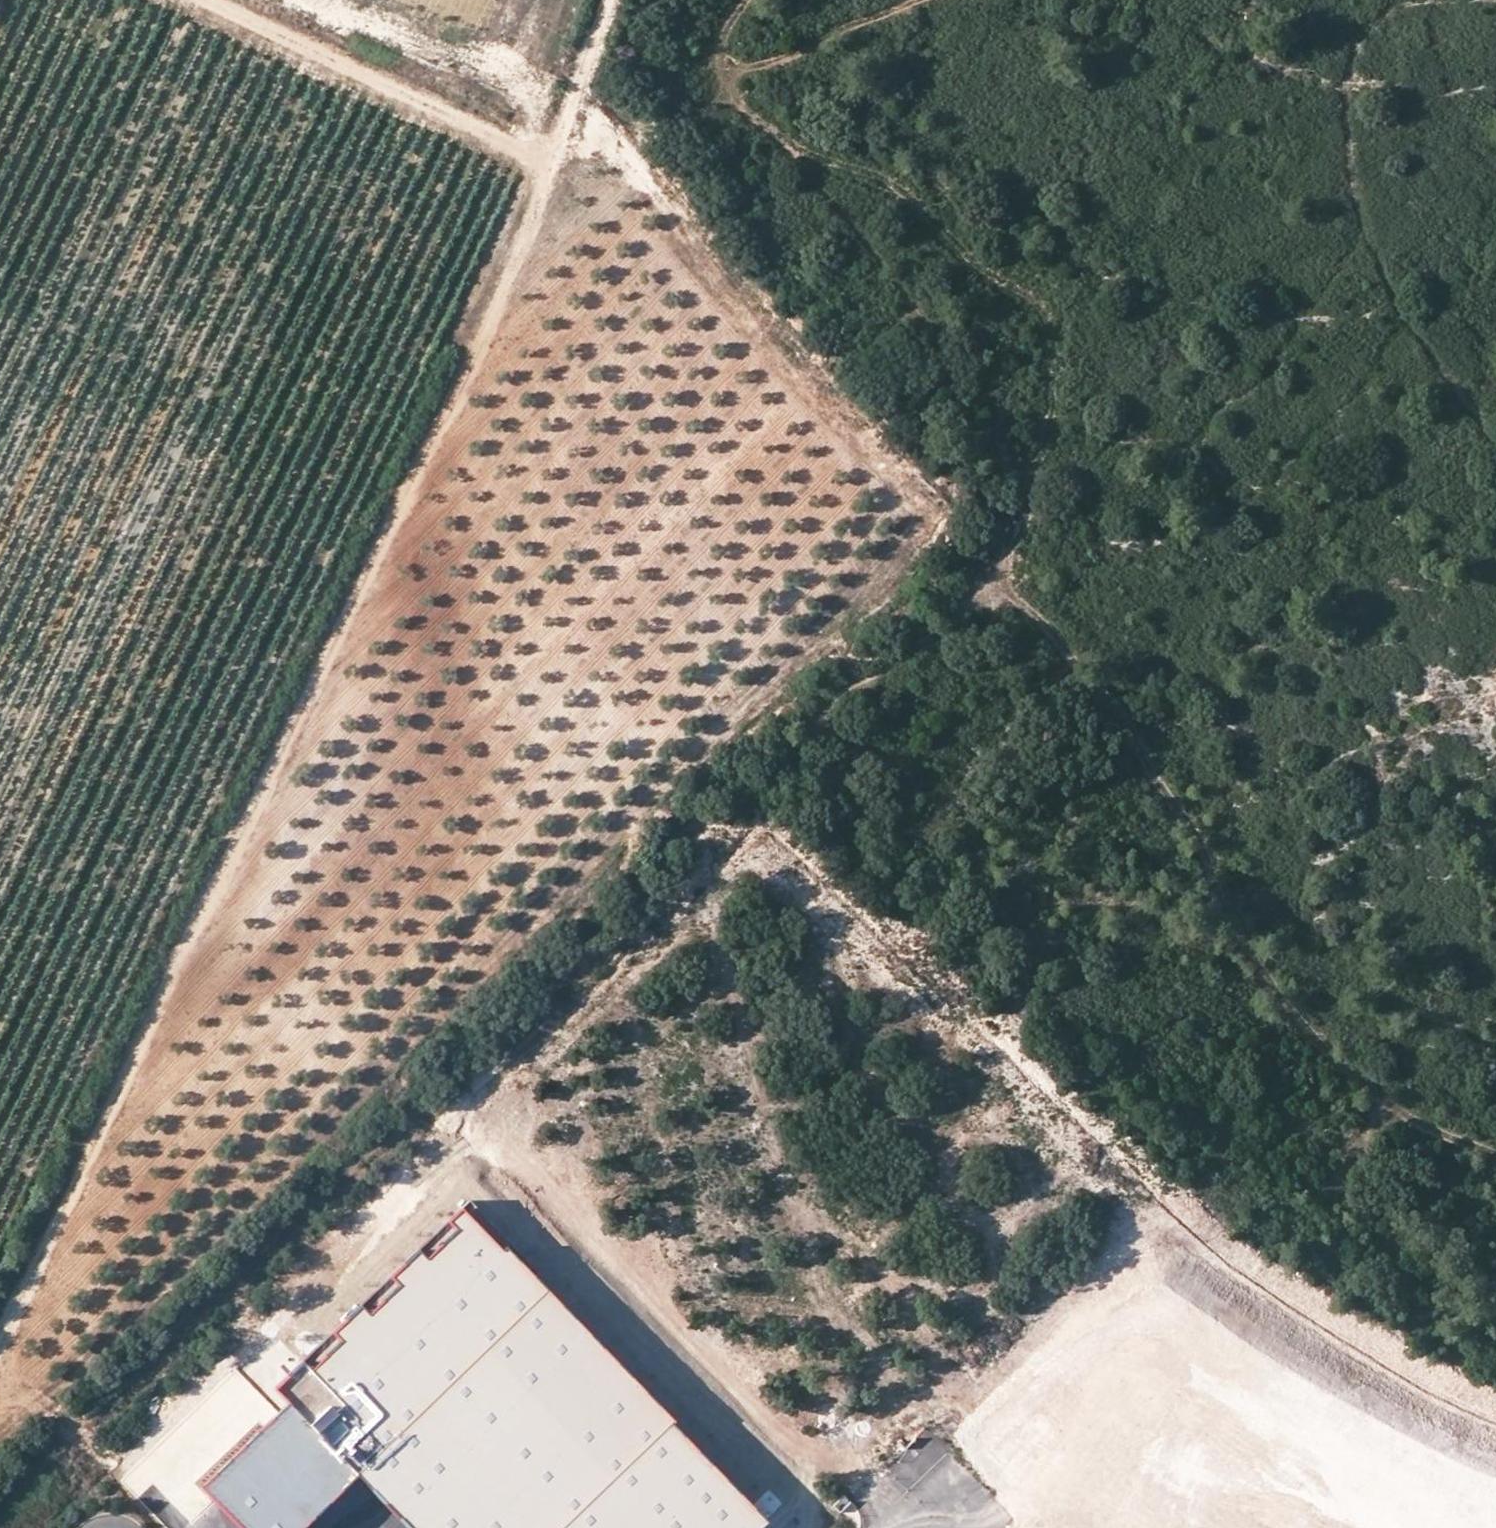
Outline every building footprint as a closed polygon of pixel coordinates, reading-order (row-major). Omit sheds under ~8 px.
[(768,1521),(463,1205),(273,1387),(287,1401),(200,1484),(242,1527),(302,1527),(357,1475),(408,1527),(760,1527),(768,1521)]
